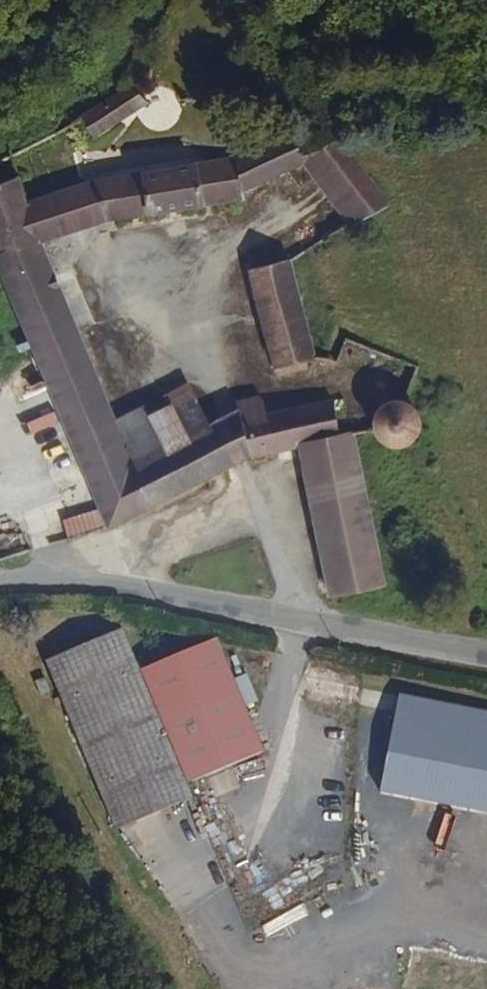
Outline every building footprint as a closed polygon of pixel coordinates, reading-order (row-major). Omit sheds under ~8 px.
[(147,105),(132,83),(82,115),(97,138),(147,105)] [(317,442),(337,438),(331,400),(303,403),(265,409),(236,413),(223,420),(204,429),(132,463),(113,420),(76,327),(41,242),(105,220),(174,210),(236,202),(235,193),(263,182),(300,165),(283,134),(233,160),(223,161),(102,182),(26,203),(14,176),(0,182),(0,278),(8,296),(52,400),(105,527),(239,463),(251,457),(296,446),(317,442)] [(387,200),(341,136),(300,165),(348,229),(387,200)] [(254,269),(278,367),(316,358),(291,260),(254,269)] [(204,429),(185,386),(113,420),(132,463),(204,429)] [(265,409),(261,398),(234,403),(236,413),(265,409)] [(416,423),(413,414),(406,407),(397,404),(387,405),(379,410),(374,418),(373,428),(375,432),(376,437),(383,443),(392,447),(402,445),(410,440),(415,432),(416,423)] [(317,442),(296,446),(325,595),(383,584),(355,435),(337,438),(317,442)] [(122,628),(46,659),(117,826),(196,798),(189,782),(140,670),(122,628)] [(189,782),(263,750),(248,714),(217,639),(140,670),(189,782)] [(399,693),(395,713),(380,790),(486,811),(486,709),(399,693)]
